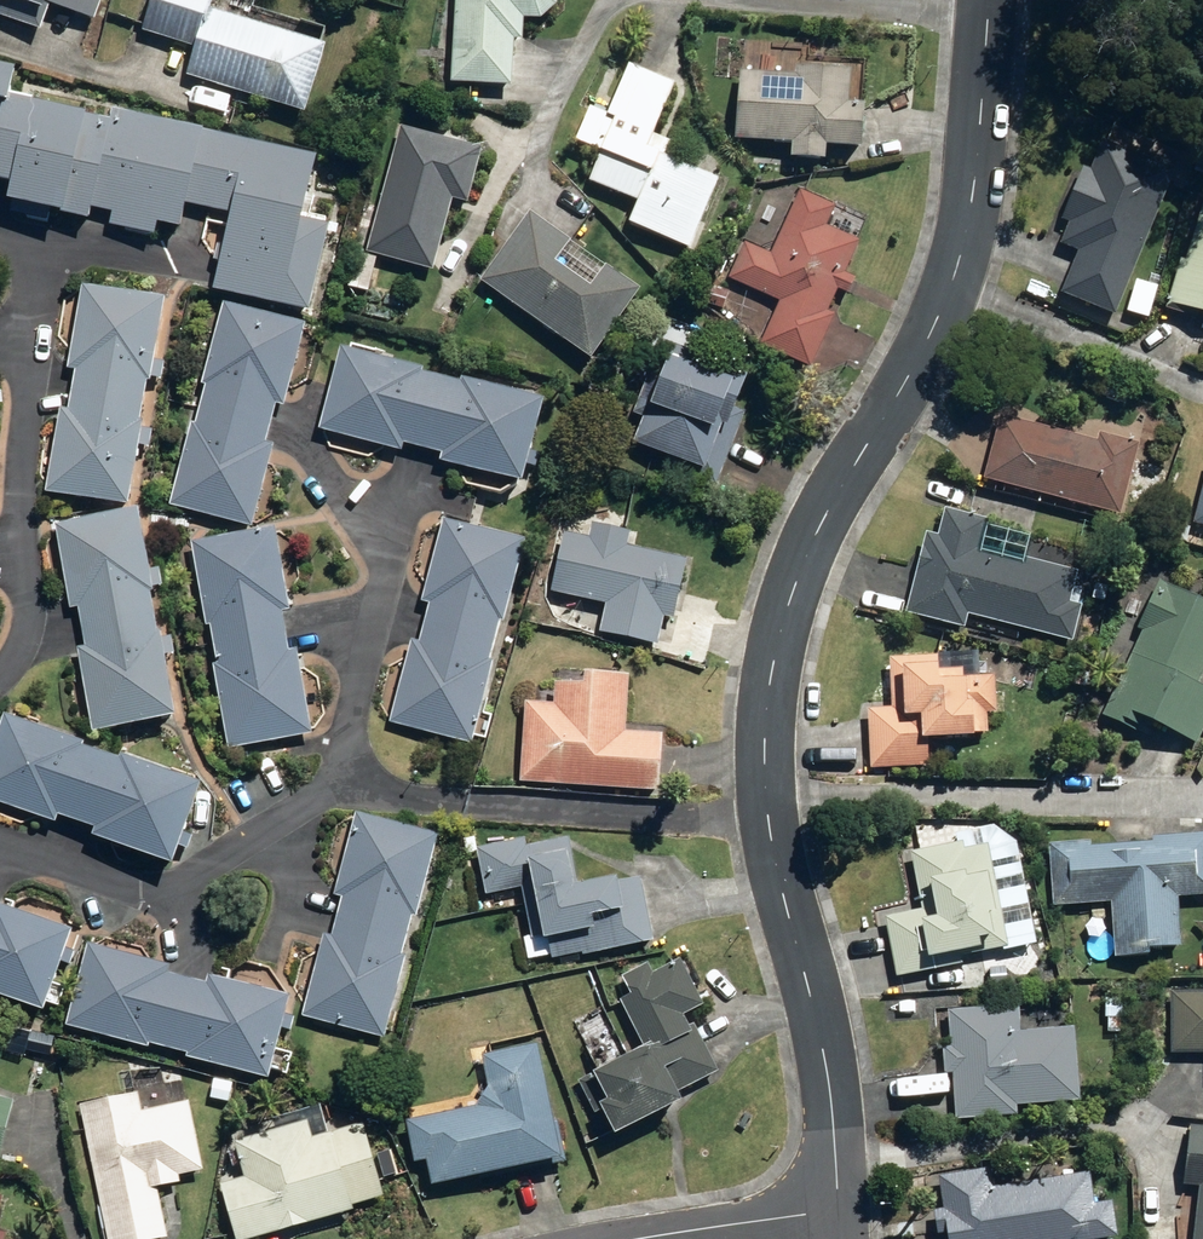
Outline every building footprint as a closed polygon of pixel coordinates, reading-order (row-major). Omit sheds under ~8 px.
[(99,0),(0,0),(0,9),(32,21),(38,6),(89,25),(99,0)] [(319,54),(204,16),(209,0),(150,0),(138,37),(191,56),(183,80),(297,119),(319,54)] [(550,14),(551,0),(452,0),(447,90),(506,93),(509,48),(517,48),(519,26),(534,27),(550,14)] [(618,229),(681,254),(710,183),(655,161),(662,145),(644,138),(665,85),(619,67),(599,116),(582,108),(566,147),(592,158),(581,186),(628,205),(618,229)] [(781,164),(814,167),(815,152),(849,155),(853,111),(838,109),(841,80),(786,75),(786,81),(734,76),(727,143),(782,148),(781,164)] [(74,217),(77,204),(98,118),(0,94),(0,199),(74,217)] [(170,200),(188,130),(101,108),(98,118),(77,204),(103,211),(100,223),(143,233),(146,222),(164,226),(170,202),(170,200)] [(188,130),(170,200),(223,212),(204,285),(293,307),(314,223),(290,217),(304,158),(188,130)] [(360,256),(424,273),(443,202),(457,206),(472,152),(394,131),(360,256)] [(1052,298),(1109,320),(1167,171),(1096,143),(1082,177),(1074,174),(1054,223),(1061,225),(1052,248),(1070,255),(1052,298)] [(1202,314),(1202,180),(1179,259),(1175,258),(1162,302),(1202,314)] [(754,348),(802,372),(828,319),(819,315),(829,294),(839,299),(848,283),(836,277),(851,246),(818,230),(827,211),(795,195),(765,256),(740,244),(723,281),(774,306),(754,348)] [(474,284),(579,365),(632,298),(599,273),(596,277),(561,249),(562,247),(524,218),(474,284)] [(363,296),(371,264),(353,259),(345,291),(363,296)] [(39,492),(115,504),(124,444),(141,446),(143,429),(128,427),(135,381),(137,381),(138,375),(153,377),(155,361),(141,359),(151,296),(73,283),(60,368),(66,369),(60,408),(53,406),(39,492)] [(703,305),(720,310),(726,291),(709,287),(703,305)] [(1125,311),(1145,315),(1149,298),(1129,294),(1125,311)] [(163,504),(245,524),(265,443),(258,441),(268,401),(277,403),(296,324),(217,305),(188,421),(183,420),(163,504)] [(670,467),(710,483),(739,411),(723,405),(736,373),(655,340),(626,411),(635,414),(625,439),(673,459),(670,467)] [(431,458),(508,479),(531,399),(450,377),(450,382),(410,371),(412,367),(333,346),(311,426),(392,449),(394,441),(433,451),(431,458)] [(977,476),(1113,512),(1132,441),(1093,431),(1091,438),(994,413),(977,476)] [(1202,525),(1202,459),(1187,521),(1202,525)] [(1125,483),(1149,491),(1155,474),(1131,465),(1125,483)] [(961,612),(1066,639),(1074,604),(1061,600),(1069,569),(972,545),(979,518),(936,507),(930,533),(918,531),(898,612),(957,627),(961,612)] [(71,646),(85,730),(161,718),(151,655),(165,653),(162,636),(147,639),(138,586),(152,583),(150,566),(134,569),(124,509),(50,521),(65,607),(71,605),(77,646),(71,646)] [(384,720),(460,742),(483,662),(476,660),(487,620),(492,620),(515,540),(438,518),(415,599),(425,601),(413,643),(406,641),(384,720)] [(594,630),(651,643),(656,615),(664,617),(677,557),(620,544),(623,531),(586,523),(583,537),(559,531),(545,589),(600,602),(594,630)] [(206,664),(223,747),(304,730),(287,648),(281,650),(273,609),(282,606),(265,524),(182,542),(200,624),(203,623),(210,663),(206,664)] [(1188,742),(1202,712),(1202,690),(1189,683),(1202,654),(1202,603),(1152,580),(1131,627),(1136,629),(1097,714),(1130,730),(1132,726),(1142,731),(1146,722),(1188,742)] [(1087,596),(1097,599),(1101,583),(1091,581),(1087,596)] [(863,708),(866,766),(921,763),(920,738),(960,735),(959,732),(979,732),(978,711),(988,710),(985,674),(954,676),(953,667),(929,668),(927,654),(881,656),(884,708),(863,708)] [(514,782),(650,791),(654,733),(615,731),(619,674),(571,671),(570,683),(547,681),(546,703),(520,701),(514,782)] [(157,862),(185,783),(108,754),(107,757),(72,744),(73,740),(0,713),(0,805),(46,821),(49,813),(85,826),(82,835),(157,862)] [(297,1014),(377,1035),(398,954),(395,954),(405,914),(407,915),(429,832),(349,811),(328,894),(335,896),(325,935),(317,933),(297,1014)] [(1109,956),(1146,953),(1145,947),(1175,945),(1171,895),(1202,893),(1202,835),(1202,831),(1145,836),(1146,841),(1083,845),(1082,841),(1043,844),(1048,905),(1105,900),(1109,956)] [(466,838),(469,854),(478,852),(475,837),(466,838)] [(550,937),(555,959),(585,953),(585,956),(657,939),(642,876),(627,879),(625,873),(583,883),(572,837),(528,847),(526,837),(480,848),(490,894),(524,886),(536,940),(550,937)] [(878,916),(890,975),(954,962),(953,954),(998,945),(977,842),(956,847),(954,840),(903,849),(914,909),(878,916)] [(30,1010),(59,928),(0,906),(0,999),(30,1010)] [(177,1056),(257,1077),(279,996),(201,974),(199,982),(159,971),(161,964),(82,943),(60,1025),(141,1047),(141,1042),(178,1052),(177,1056)] [(577,1080),(601,1134),(669,1102),(663,1091),(709,1070),(687,1023),(680,1027),(673,1014),(691,1005),(669,959),(644,971),(640,963),(614,976),(622,994),(613,998),(635,1045),(585,1069),(587,1075),(577,1080)] [(980,967),(981,985),(1000,984),(999,966),(980,967)] [(1165,990),(1167,1052),(1202,1052),(1202,990),(1165,990)] [(1099,1016),(1115,1016),(1115,997),(1098,997),(1099,1016)] [(948,1071),(950,1118),(1009,1115),(1009,1103),(1072,1099),(1067,1025),(1013,1028),(1012,1004),(944,1008),(946,1047),(937,1047),(938,1072),(948,1071)] [(23,1049),(42,1052),(46,1034),(27,1031),(23,1049)] [(418,1158),(423,1182),(548,1160),(527,1043),(475,1053),(484,1103),(399,1118),(407,1160),(418,1158)] [(212,1096),(230,1101),(235,1083),(217,1078),(212,1096)] [(100,1238),(154,1238),(160,1238),(150,1187),(172,1182),(171,1174),(193,1170),(180,1100),(132,1109),(129,1094),(74,1105),(100,1238)] [(228,1238),(241,1238),(341,1209),(340,1204),(375,1194),(354,1122),(302,1137),(297,1121),(229,1141),(240,1176),(212,1184),(228,1238)] [(1185,1125),(1178,1183),(1193,1185),(1186,1238),(1202,1238),(1202,1127),(1185,1125)] [(942,1238),(1091,1238),(1108,1236),(1101,1200),(1086,1203),(1080,1170),(985,1187),(981,1167),(932,1175),(942,1238)]
